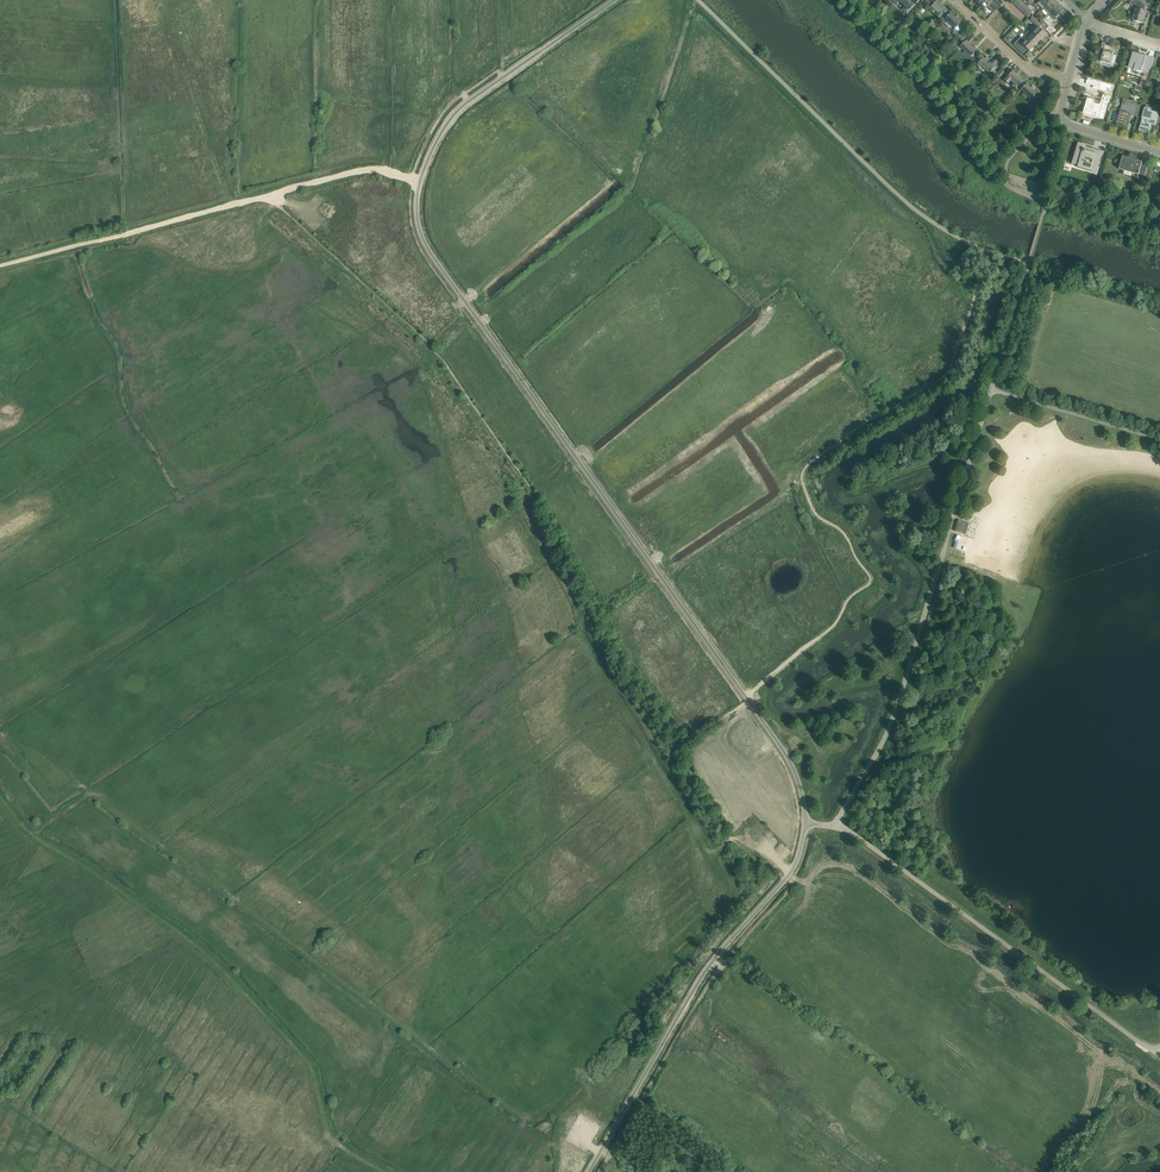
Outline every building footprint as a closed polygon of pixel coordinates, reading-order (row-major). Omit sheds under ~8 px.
[(892,0),(897,5),(900,2),(904,6),(902,9),(906,14),(915,5),(915,4),(919,0),(892,0)] [(943,17),(948,11),(936,0),(926,0),(925,1),(938,13),(936,15),(939,18),(941,16),(943,17)] [(979,4),(984,9),(988,6),(992,11),(999,3),(996,0),(982,0),(979,4)] [(1039,1),(1037,3),(1043,8),(1045,6),(1051,0),(1040,0),(1039,1)] [(1050,12),(1058,4),(1053,0),(1051,0),(1045,6),(1050,12)] [(1137,8),(1133,20),(1143,23),(1143,25),(1146,27),(1152,9),(1147,7),(1148,5),(1142,0),(1134,0),(1131,3),(1137,8)] [(1024,14),(1029,9),(1032,7),(1029,4),(1027,7),(1022,12),(1024,14)] [(1063,10),(1058,4),(1050,12),(1049,13),(1051,15),(1052,14),(1057,18),(1060,15),(1066,21),(1070,16),(1063,10)] [(1027,17),(1032,12),(1035,9),(1032,7),(1029,9),(1024,14),(1027,17)] [(943,17),(940,20),(942,22),(945,19),(955,29),(953,31),(954,32),(952,34),(954,35),(963,25),(948,11),(943,17)] [(1041,21),(1039,23),(1045,29),(1048,26),(1042,20),(1041,21)] [(1045,29),(1039,23),(1038,22),(1035,25),(1036,25),(1030,31),(1032,33),(1040,40),(1045,34),(1043,32),(1045,29)] [(1027,38),(1034,46),(1040,40),(1032,33),(1030,31),(1030,30),(1024,36),(1027,38)] [(972,62),(975,59),(978,55),(977,54),(978,52),(969,44),(976,37),(973,34),(966,41),(962,38),(956,44),(959,48),(960,47),(970,56),(968,58),(972,62)] [(1029,51),(1034,46),(1027,38),(1024,41),(1021,37),(1017,41),(1013,44),(1023,54),(1027,49),(1029,51)] [(1119,46),(1112,44),(1111,46),(1102,43),(1103,41),(1102,41),(1096,62),(1100,63),(1101,61),(1110,64),(1109,66),(1114,67),(1117,55),(1119,46)] [(1130,62),(1128,67),(1134,69),(1134,70),(1135,71),(1135,69),(1149,74),(1154,59),(1146,57),(1146,56),(1139,54),(1139,53),(1138,53),(1133,52),(1130,62)] [(993,66),(1000,59),(997,56),(990,63),(982,55),(980,57),(978,55),(975,59),(975,60),(973,63),(976,66),(977,65),(980,69),(982,67),(988,73),(986,75),(990,78),(996,72),(994,70),(996,68),(993,66)] [(1016,90),(1024,82),(1009,68),(1004,74),(1006,76),(1003,79),(1007,83),(1010,80),(1014,83),(1012,86),(1016,90)] [(1002,70),(995,76),(998,79),(1004,72),(1002,70)] [(1114,85),(1100,81),(1098,91),(1111,95),(1114,85)] [(1032,107),(1034,109),(1035,109),(1043,100),(1033,90),(1035,88),(1032,86),(1030,88),(1024,82),(1016,90),(1015,91),(1018,94),(1021,90),(1036,104),(1032,107)] [(1104,116),(1110,97),(1104,95),(1100,106),(1093,104),(1094,101),(1089,99),(1086,110),(1091,111),(1090,113),(1099,116),(1100,115),(1104,116)] [(1124,101),(1121,111),(1117,124),(1126,126),(1130,114),(1134,116),(1137,105),(1124,101)] [(1142,118),(1143,119),(1140,130),(1149,133),(1151,124),(1155,125),(1159,113),(1147,109),(1148,106),(1146,105),(1142,118)] [(1078,164),(1079,165),(1079,167),(1092,171),(1093,167),(1098,169),(1103,152),(1094,149),(1092,149),(1091,149),(1090,149),(1090,150),(1089,150),(1085,149),(1085,148),(1085,147),(1086,145),(1081,143),(1078,143),(1079,143),(1074,159),(1076,160),(1075,160),(1075,161),(1076,162),(1076,163),(1077,164),(1078,164)] [(1147,167),(1141,165),(1142,162),(1123,156),(1119,169),(1138,174),(1137,177),(1144,179),(1147,167)] [(955,531),(966,535),(969,524),(960,521),(960,520),(958,519),(958,520),(955,531)]
